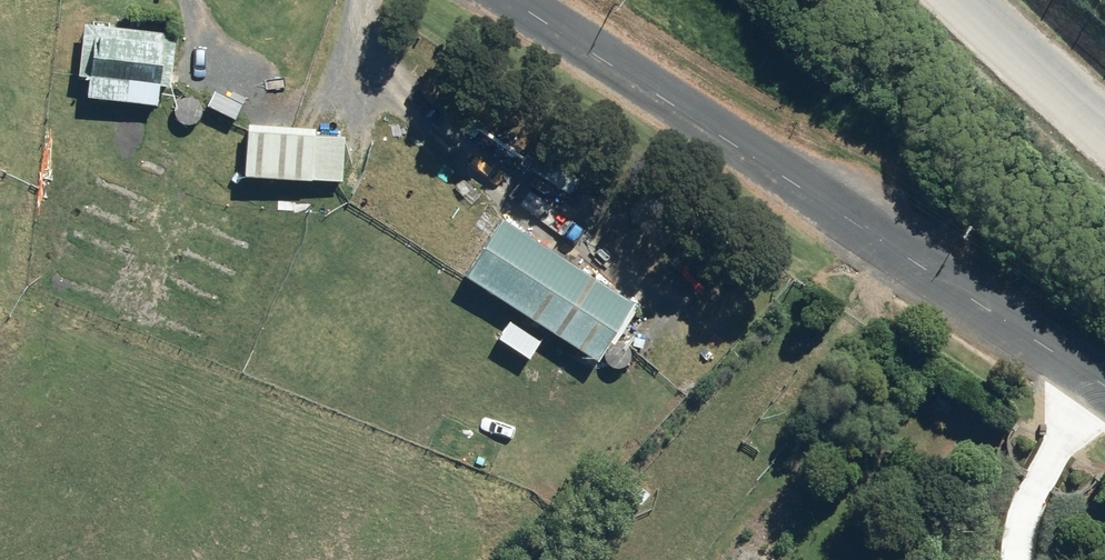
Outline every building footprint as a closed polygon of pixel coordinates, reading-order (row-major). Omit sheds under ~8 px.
[(171,28),(76,23),(73,78),(82,78),(81,98),(155,102),(156,84),(169,85),(171,28)] [(308,125),(239,123),(238,174),(307,176),(308,125)] [(590,359),(625,302),(493,220),(458,277),(590,359)] [(534,340),(505,320),(491,340),(521,360),(534,340)]
